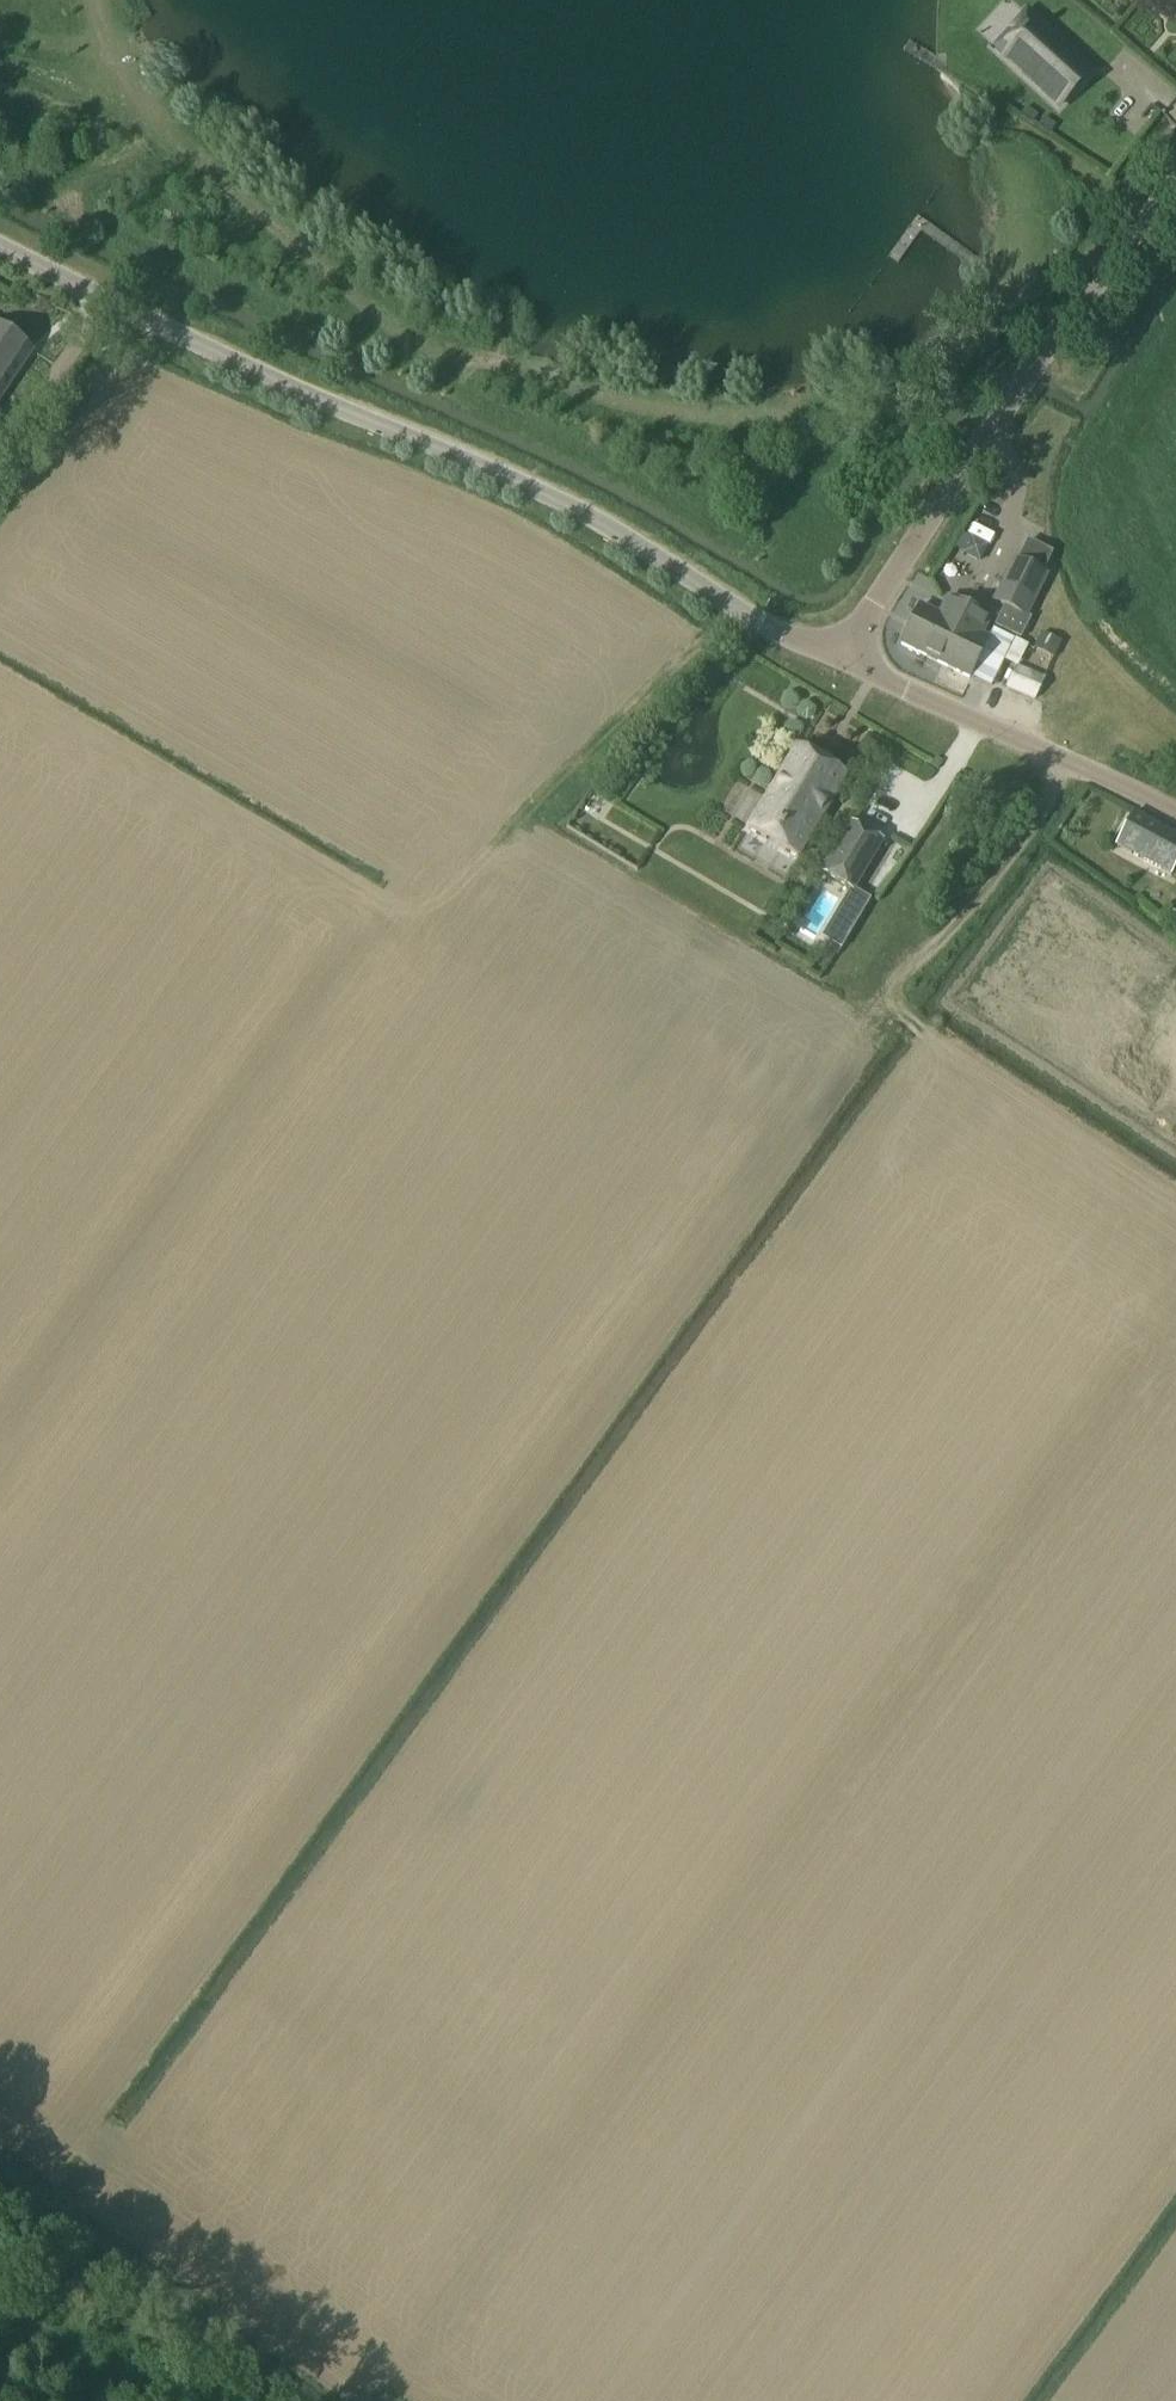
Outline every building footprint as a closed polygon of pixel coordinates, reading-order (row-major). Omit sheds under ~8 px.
[(1059,107),(1092,71),(1037,21),(1005,57),(1059,107)] [(34,349),(0,326),(0,400),(34,349)] [(1048,576),(1015,559),(995,601),(1027,617),(1048,576)] [(914,621),(969,646),(971,642),(984,648),(989,638),(983,635),(991,620),(948,599),(940,615),(921,606),(914,621)] [(1025,615),(1005,606),(995,626),(1021,639),(1031,618),(1028,616),(1027,617),(1025,615)] [(914,621),(903,643),(971,677),(977,664),(999,675),(1016,640),(994,630),(990,638),(989,638),(984,648),(971,642),(969,646),(914,621)] [(1047,677),(1020,665),(1018,664),(1008,687),(1036,700),(1047,677)] [(798,746),(749,828),(800,859),(849,776),(798,746)] [(1117,846),(1172,876),(1175,869),(1175,833),(1136,812),(1117,846)] [(852,823),(823,872),(855,891),(885,841),(852,823)]
